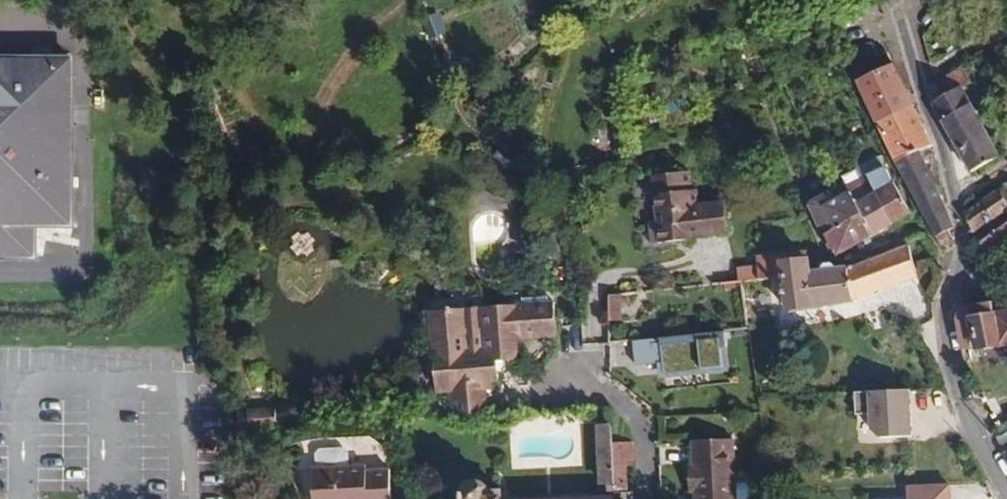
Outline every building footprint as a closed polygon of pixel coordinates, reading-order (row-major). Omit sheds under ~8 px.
[(438,14),(425,19),(432,39),(445,34),(438,14)] [(831,42),(825,29),(814,34),(820,47),(831,42)] [(932,146),(887,52),(875,57),(870,44),(845,54),(894,163),(921,210),(940,246),(951,240),(948,231),(953,228),(921,150),(932,146)] [(75,151),(52,127),(57,122),(47,109),(76,81),(75,58),(0,58),(0,261),(36,261),(36,231),(75,230),(75,151)] [(991,141),(961,88),(970,83),(961,67),(937,81),(945,96),(932,103),(932,105),(969,172),(999,156),(991,141)] [(75,151),(76,81),(47,109),(57,122),(52,127),(75,151)] [(690,114),(684,98),(659,106),(664,123),(690,114)] [(911,215),(881,158),(856,171),(857,174),(863,173),(868,182),(893,225),(911,215)] [(848,193),(868,182),(863,173),(857,174),(856,171),(841,178),(848,193)] [(648,227),(649,244),(699,240),(699,235),(727,233),(724,203),(696,206),(695,190),(690,191),(689,172),(652,176),(656,220),(648,227)] [(893,225),(868,182),(848,193),(861,215),(873,237),(893,225)] [(1006,208),(1006,183),(963,210),(971,233),(1006,208)] [(861,215),(848,193),(835,200),(831,191),(816,199),(810,204),(821,229),(832,225),(835,231),(861,215)] [(873,237),(861,215),(835,231),(831,233),(837,245),(841,255),(873,237)] [(1006,254),(1006,219),(973,243),(982,273),(1006,254)] [(841,255),(837,245),(830,248),(835,258),(841,255)] [(855,299),(916,277),(908,247),(848,266),(808,271),(808,267),(805,251),(755,256),(757,265),(759,279),(780,277),(785,311),(855,299)] [(759,279),(757,265),(736,268),(738,281),(743,281),(759,279)] [(620,320),(620,294),(608,296),(609,321),(620,320)] [(556,339),(553,301),(546,302),(548,340),(556,339)] [(993,311),(990,301),(959,307),(954,318),(960,352),(1006,345),(1006,309),(993,311)] [(524,341),(548,340),(546,302),(429,313),(431,352),(433,354),(435,394),(451,394),(452,412),(486,410),(486,390),(493,390),(493,382),(498,382),(498,362),(517,361),(517,353),(524,352),(524,341)] [(723,368),(722,348),(726,348),(725,332),(634,341),(636,365),(662,363),(663,364),(672,364),(673,372),(723,368)] [(673,372),(672,364),(663,364),(664,374),(673,372)] [(911,384),(869,387),(870,426),(878,431),(912,430),(911,384)] [(277,425),(277,410),(252,411),(253,426),(277,425)] [(995,426),(1004,447),(1006,446),(1006,421),(995,426)] [(631,491),(625,489),(625,465),(613,465),(612,443),(612,427),(596,427),(600,485),(612,485),(612,496),(552,498),(631,498),(631,491)] [(732,439),(690,439),(691,463),(686,463),(687,492),(691,493),(696,492),(696,498),(735,498),(734,485),(732,439)] [(633,465),(632,443),(612,443),(613,465),(625,465),(633,465)] [(347,466),(346,452),(343,448),(320,450),(314,456),(314,468),(347,466)] [(389,470),(366,470),(365,465),(347,466),(314,468),(311,468),(312,498),(390,498),(389,470)] [(950,479),(907,481),(908,498),(951,498),(950,479)] [(508,488),(487,488),(482,483),(470,483),(467,484),(464,487),(462,490),(462,492),(462,498),(508,498),(508,488)] [(752,485),(734,485),(735,498),(753,498),(752,485)]
